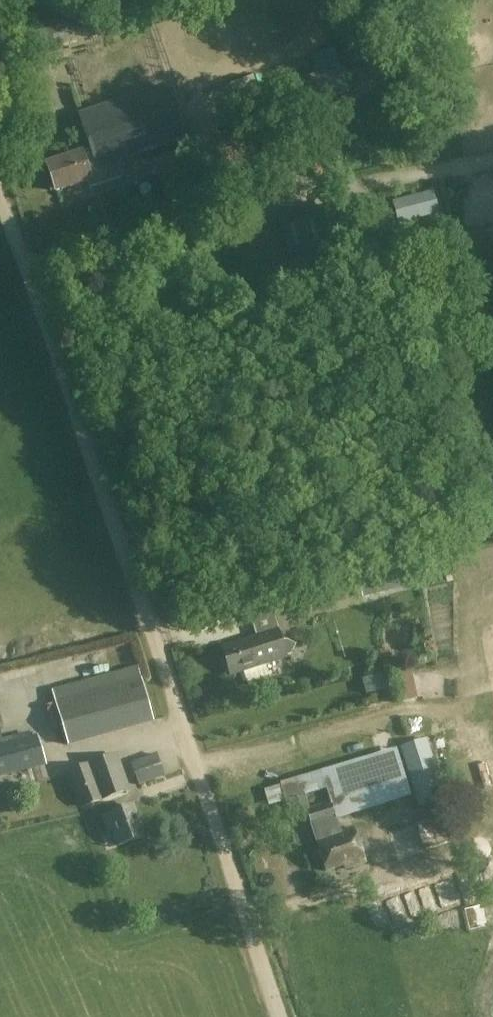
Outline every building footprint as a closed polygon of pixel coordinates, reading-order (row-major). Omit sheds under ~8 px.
[(313,60),(318,75),(322,91),(325,100),(348,94),(336,53),(334,53),(313,60)] [(187,140),(169,84),(80,114),(92,150),(49,165),(58,191),(88,181),(83,168),(97,163),(99,170),(187,140)] [(439,215),(433,192),(393,202),(399,225),(439,215)] [(331,205),(284,219),(294,254),(341,241),(331,205)] [(425,571),(437,567),(434,557),(422,561),(425,571)] [(411,565),(366,575),(370,592),(415,582),(411,565)] [(297,588),(247,604),(252,622),(303,605),(297,588)] [(266,664),(257,636),(221,648),(231,676),(266,664)] [(68,746),(154,721),(142,680),(56,704),(68,746)] [(46,765),(38,735),(0,745),(0,778),(46,765)] [(401,747),(418,806),(446,798),(428,739),(401,747)] [(308,819),(311,828),(336,820),(336,821),(411,797),(396,749),(281,783),(286,802),(289,801),(296,823),(308,819)] [(165,775),(156,753),(130,764),(140,786),(165,775)] [(70,773),(82,807),(128,791),(116,756),(70,773)] [(119,846),(145,836),(134,806),(103,818),(108,832),(113,830),(119,846)] [(386,829),(424,816),(421,807),(383,820),(386,829)] [(430,818),(385,829),(392,854),(437,842),(430,818)] [(326,872),(341,868),(342,870),(365,863),(354,829),(334,835),(334,838),(317,844),(326,872)] [(403,872),(408,899),(447,892),(442,865),(403,872)]
